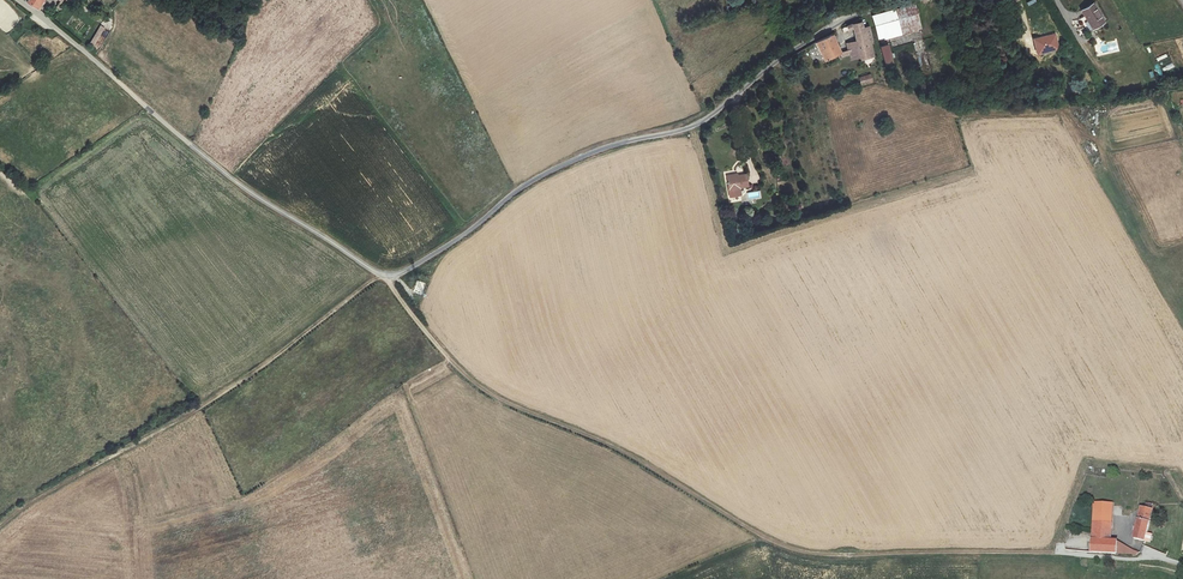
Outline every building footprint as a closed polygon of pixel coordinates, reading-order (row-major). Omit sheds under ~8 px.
[(66,0),(65,0),(61,0),(60,2),(56,8),(59,10),(66,0)] [(922,1),(879,12),(885,37),(928,26),(922,1)] [(1092,4),(1081,12),(1094,30),(1105,23),(1092,4)] [(875,41),(871,25),(865,26),(863,17),(855,19),(845,26),(846,30),(855,27),(858,42),(849,44),(852,60),(859,58),(860,60),(875,57),(872,41),(875,41)] [(99,25),(92,37),(96,40),(103,27),(99,25)] [(841,54),(833,32),(819,41),(826,61),(841,54)] [(1057,39),(1038,44),(1040,56),(1060,52),(1057,39)] [(890,45),(882,47),(886,72),(895,70),(890,45)] [(1157,64),(1153,66),(1159,75),(1162,74),(1157,64)] [(870,75),(858,78),(860,85),(871,82),(870,75)] [(747,175),(728,178),(730,190),(729,190),(730,197),(742,195),(741,189),(749,187),(747,175)] [(1090,552),(1116,554),(1117,539),(1111,538),(1112,502),(1094,501),(1092,521),(1090,552)] [(1133,537),(1144,540),(1152,508),(1141,506),(1133,537)]
